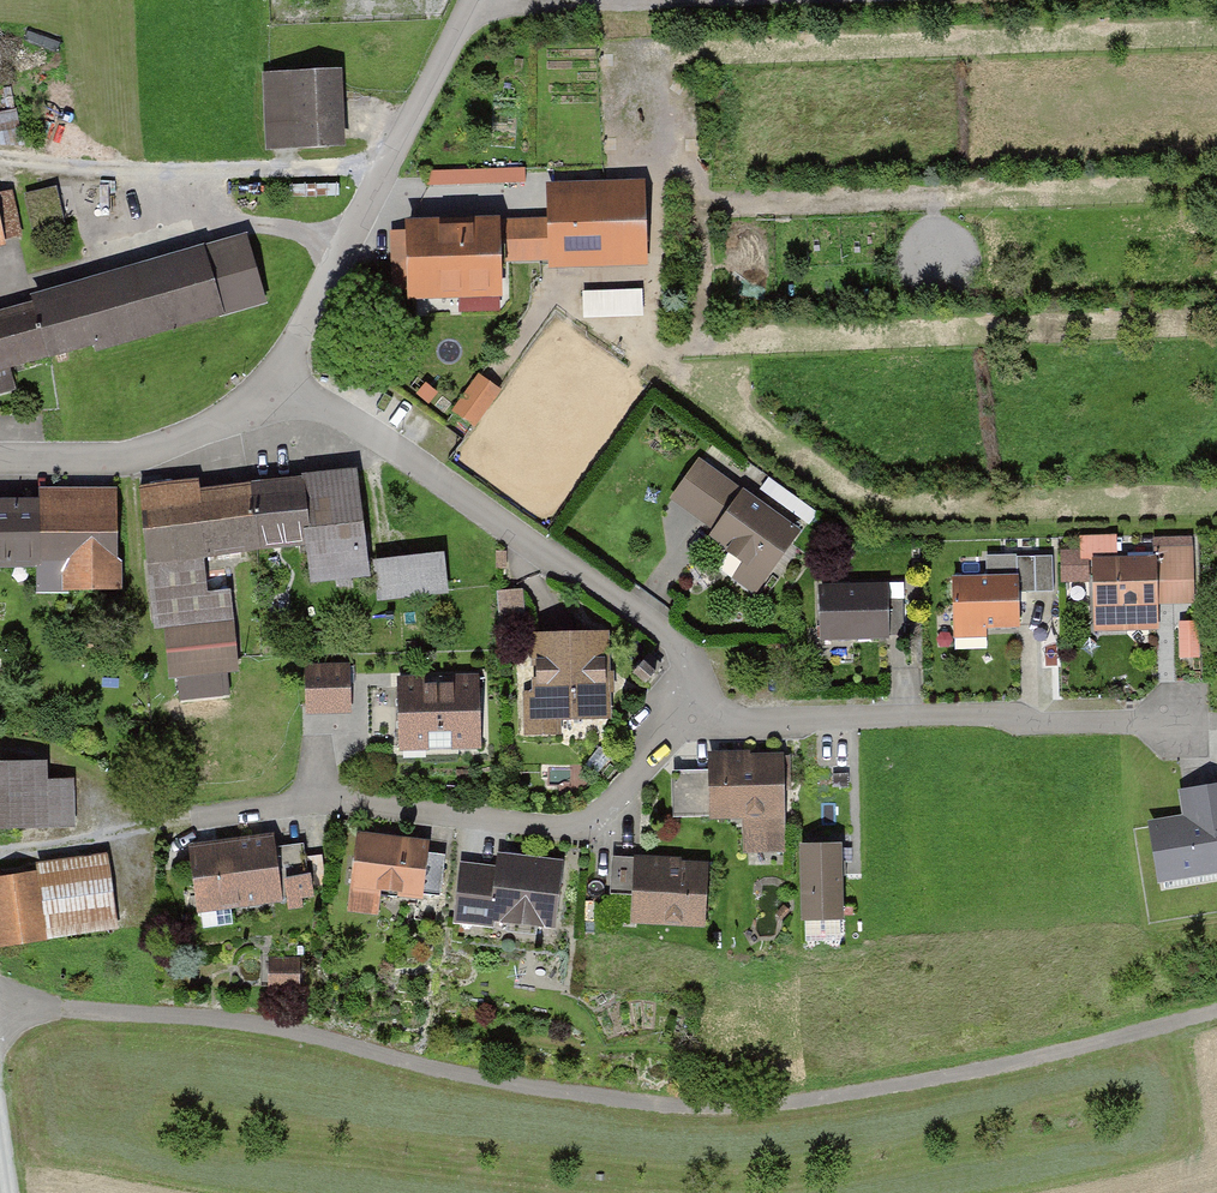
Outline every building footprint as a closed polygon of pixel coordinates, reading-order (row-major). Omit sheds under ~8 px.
[(356,71),(268,74),(271,152),(358,149),(356,71)] [(655,180),(556,181),(557,221),(515,222),(516,257),(558,256),(558,266),(656,265),(655,180)] [(8,244),(0,199),(0,245),(8,244)] [(415,231),(394,231),(394,267),(416,267),(416,299),(515,299),(515,217),(415,217),(415,231)] [(214,244),(43,295),(65,370),(241,317),(237,302),(270,292),(257,248),(218,260),(214,244)] [(647,310),(646,285),(587,287),(588,312),(647,310)] [(65,370),(42,294),(0,307),(0,389),(65,370)] [(502,393),(479,377),(453,414),(475,430),(502,393)] [(810,531),(704,455),(672,499),(778,575),(810,531)] [(379,573),(367,467),(271,478),(280,553),(323,549),(326,579),(379,573)] [(208,475),(141,482),(158,638),(173,637),(245,629),(237,558),(278,553),(271,485),(210,492),(208,475)] [(0,503),(0,569),(49,568),(50,596),(137,595),(135,486),(41,488),(42,502),(0,503)] [(1157,559),(1098,561),(1100,628),(1169,627),(1169,606),(1203,606),(1202,545),(1157,546),(1157,559)] [(453,555),(383,562),(388,602),(458,595),(453,555)] [(1025,577),(958,579),(960,638),(1027,636),(1025,577)] [(899,583),(826,584),(827,643),(901,642),(899,583)] [(527,611),(524,588),(503,591),(506,614),(527,611)] [(173,637),(178,681),(250,673),(245,629),(173,637)] [(619,634),(540,636),(542,691),(524,692),(526,739),(569,737),(569,720),(622,718),(619,634)] [(358,665),(312,667),(314,717),(360,715),(358,665)] [(490,678),(403,680),(405,752),(492,750),(490,678)] [(0,751),(0,819),(85,816),(84,766),(54,767),(54,749),(0,751)] [(716,768),(676,769),(677,821),(753,819),(753,850),(795,849),(793,749),(716,751),(716,768)] [(1148,827),(1158,891),(1216,882),(1216,789),(1178,795),(1183,821),(1148,827)] [(284,834),(197,846),(206,913),(324,897),(321,872),(290,876),(284,834)] [(440,843),(364,834),(354,913),(389,918),(392,895),(432,900),(440,843)] [(857,843),(814,845),(817,923),(861,921),(857,843)] [(503,870),(472,866),(464,919),(570,933),(580,858),(506,848),(503,870)] [(0,871),(0,941),(1,946),(127,926),(116,853),(0,871)] [(724,863),(645,858),(640,923),(720,928),(724,863)] [(305,991),(304,953),(269,953),(270,991),(305,991)]
